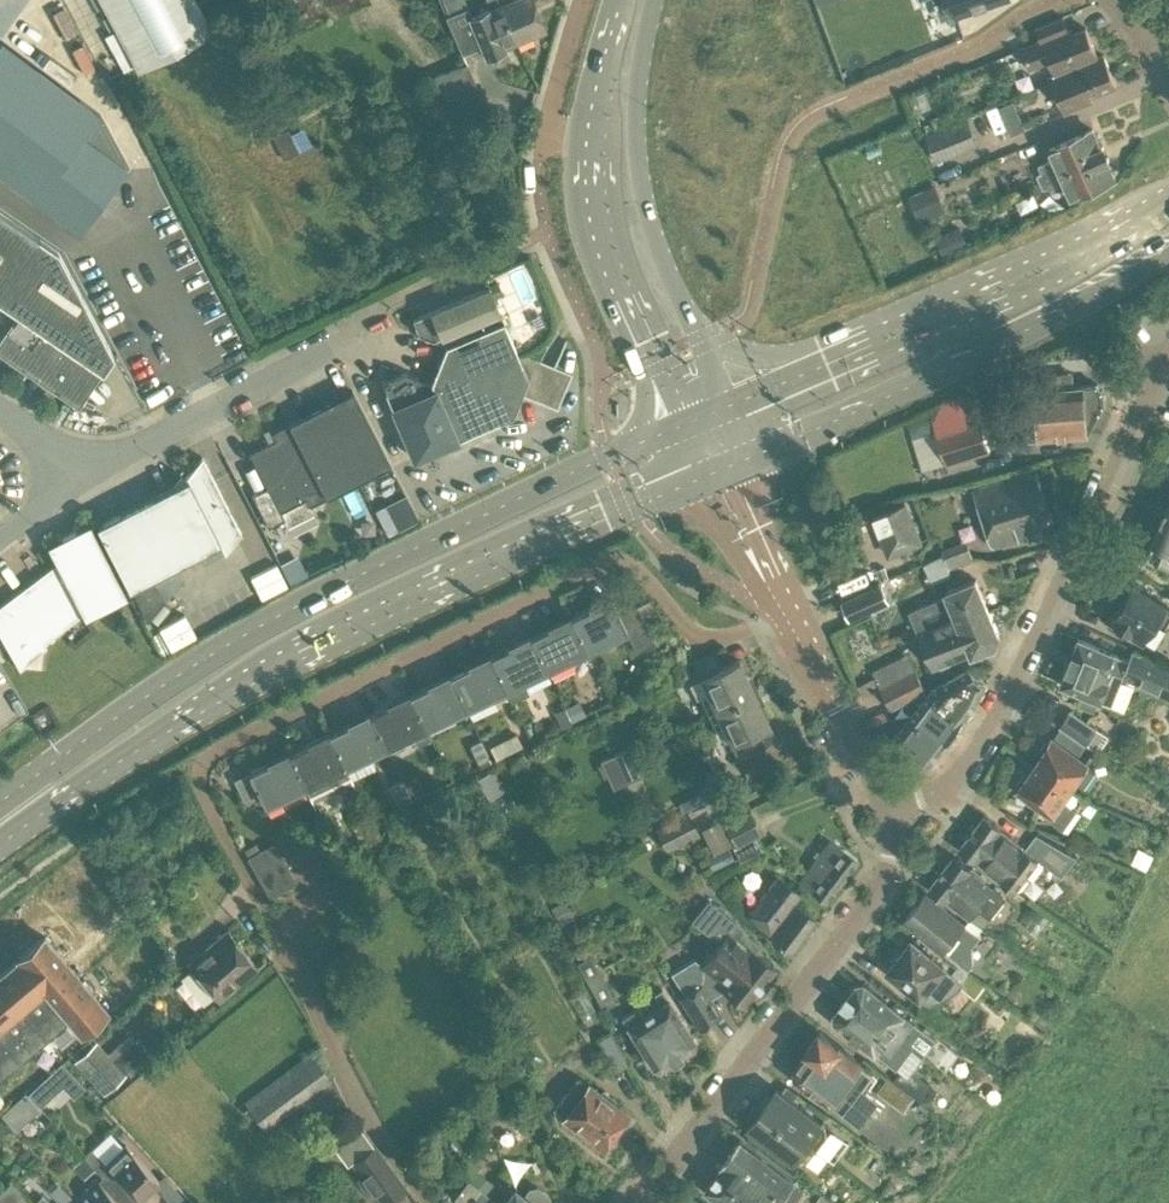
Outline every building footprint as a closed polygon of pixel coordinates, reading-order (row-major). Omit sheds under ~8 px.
[(117,27),(136,63),(138,68),(210,30),(194,0),(103,0),(117,27)] [(449,13),(466,5),(464,0),(444,0),(449,13)] [(494,8),(511,45),(546,29),(533,0),(511,0),(494,8)] [(955,13),(991,0),(951,0),(955,13)] [(511,45),(494,8),(488,10),(487,8),(467,16),(486,57),(507,48),(506,47),(511,45)] [(1036,27),(1039,37),(1040,40),(1020,48),(1006,53),(1011,63),(1024,58),(1028,68),(1048,60),(1054,74),(1098,56),(1086,26),(1074,32),(1072,27),(1068,28),(1063,16),(1041,24),(1036,27)] [(136,63),(117,27),(104,34),(123,70),(136,63)] [(0,52),(0,171),(79,230),(126,167),(65,51),(41,82),(0,52)] [(1098,56),(1054,74),(1049,76),(1063,112),(1086,103),(1083,97),(1116,84),(1105,54),(1098,56)] [(467,62),(430,77),(445,115),(482,101),(467,62)] [(1048,74),(1031,79),(1041,107),(1058,101),(1048,74)] [(937,159),(977,143),(966,116),(926,132),(937,159)] [(1006,120),(1011,132),(1022,128),(1018,116),(1006,120)] [(1039,181),(1103,153),(1092,128),(1050,147),(1055,159),(1039,166),(1041,171),(1036,173),(1039,181)] [(1114,178),(1103,153),(1039,181),(1043,189),(1048,187),(1051,193),(1067,186),(1071,196),(1114,178)] [(941,187),(967,171),(959,158),(933,175),(941,187)] [(936,183),(907,196),(918,222),(947,209),(936,183)] [(39,238),(0,211),(0,296),(39,238)] [(934,233),(943,256),(968,245),(960,223),(934,233)] [(0,296),(0,302),(21,316),(0,347),(77,399),(97,369),(102,372),(114,355),(58,250),(39,238),(0,296)] [(494,298),(503,294),(498,282),(489,286),(494,298)] [(445,344),(503,320),(489,286),(412,318),(419,333),(445,344)] [(146,287),(137,294),(150,312),(160,305),(146,287)] [(338,326),(346,322),(342,313),(334,317),(338,326)] [(445,344),(438,363),(520,396),(558,411),(572,374),(522,354),(518,355),(503,320),(445,344)] [(1086,347),(1082,345),(1079,338),(1066,344),(1067,358),(1087,356),(1086,347)] [(520,396),(438,363),(430,381),(404,371),(381,380),(414,457),(513,414),(520,396)] [(1039,422),(1026,423),(1027,437),(1088,432),(1105,404),(1104,390),(1095,382),(1075,384),(1074,372),(1043,374),(1043,386),(1036,387),(1039,422)] [(390,463),(352,389),(288,422),(326,496),(390,463)] [(973,393),(957,401),(963,419),(979,414),(973,393)] [(946,464),(991,450),(979,414),(936,427),(946,464)] [(275,438),(249,452),(267,486),(252,494),(268,526),(284,518),(287,524),(313,510),(310,504),(326,496),(288,422),(271,431),(275,438)] [(241,532),(202,456),(177,489),(175,485),(96,524),(129,589),(220,542),(225,552),(241,532)] [(1037,471),(976,489),(993,545),(1029,534),(1031,537),(1055,530),(1037,471)] [(906,502),(875,515),(891,554),(922,541),(906,502)] [(1168,508),(1166,507),(1165,509),(1168,510),(1164,518),(1161,517),(1160,519),(1163,520),(1147,553),(1168,564),(1168,506),(1168,508)] [(20,668),(25,664),(40,665),(42,649),(47,645),(43,642),(82,613),(85,618),(128,596),(90,522),(47,544),(56,562),(0,604),(0,633),(20,668)] [(942,553),(923,562),(933,581),(951,572),(942,553)] [(960,622),(990,610),(977,578),(945,591),(947,597),(912,612),(919,630),(956,614),(960,622)] [(1109,619),(1144,641),(1158,620),(1165,625),(1168,619),(1168,607),(1167,606),(1168,604),(1134,582),(1109,619)] [(891,601),(882,584),(845,601),(854,619),(891,601)] [(569,616),(584,649),(625,629),(635,650),(655,641),(637,605),(620,613),(611,596),(569,616)] [(1000,635),(990,610),(960,622),(972,652),(973,655),(995,645),(1000,635)] [(972,652),(960,622),(956,614),(919,630),(935,668),(939,666),(943,668),(950,665),(951,661),(972,652)] [(584,649),(569,616),(529,636),(544,668),(584,649)] [(529,636),(489,655),(508,694),(511,700),(523,694),(525,685),(522,679),(544,668),(529,636)] [(1125,677),(1135,651),(1133,650),(1129,660),(1115,654),(1116,651),(1081,637),(1062,683),(1085,692),(1082,701),(1095,706),(1099,697),(1112,703),(1123,676),(1125,677)] [(1125,677),(1166,694),(1166,693),(1168,694),(1168,666),(1150,658),(1150,657),(1135,651),(1125,677)] [(927,690),(909,654),(872,672),(891,708),(927,690)] [(508,694),(489,655),(449,674),(465,707),(489,695),(493,701),(508,694)] [(708,712),(754,690),(739,658),(699,676),(707,693),(700,696),(708,712)] [(932,686),(928,692),(965,717),(976,704),(986,681),(968,667),(932,686)] [(465,707),(449,674),(409,693),(425,726),(423,727),(429,740),(441,734),(444,727),(440,718),(465,707)] [(754,690),(708,712),(715,728),(721,725),(737,757),(777,738),(754,690)] [(965,717),(928,692),(909,717),(945,744),(965,717)] [(409,693),(369,712),(385,745),(423,727),(425,726),(409,693)] [(1149,700),(1145,711),(1153,714),(1157,704),(1149,700)] [(577,703),(564,709),(571,722),(583,716),(577,703)] [(561,727),(571,722),(564,709),(564,707),(554,712),(561,727)] [(1071,710),(1058,728),(1084,745),(1096,727),(1071,710)] [(385,745),(369,712),(329,732),(345,764),(385,745)] [(945,744),(909,717),(893,738),(928,766),(945,744)] [(1041,750),(1032,764),(1034,765),(1036,762),(1040,765),(1037,770),(1041,773),(1043,771),(1069,788),(1070,788),(1077,777),(1085,782),(1096,767),(1088,762),(1089,760),(1079,753),(1084,745),(1058,728),(1053,736),(1052,735),(1049,739),(1043,740),(1039,746),(1041,750)] [(345,764),(329,732),(289,751),(305,784),(309,794),(350,774),(345,764)] [(469,744),(480,767),(491,761),(480,738),(469,744)] [(510,752),(504,739),(489,746),(495,759),(510,752)] [(627,747),(614,752),(627,780),(641,774),(627,747)] [(305,784),(289,751),(249,770),(250,773),(236,779),(244,797),(258,790),(265,803),(305,784)] [(627,780),(614,752),(600,759),(613,787),(627,780)] [(1062,826),(1075,807),(1081,811),(1088,800),(1070,788),(1069,788),(1043,771),(1041,773),(1037,770),(1040,765),(1036,762),(1034,765),(1032,764),(1026,773),(1022,773),(1016,781),(1018,785),(1016,788),(1049,811),(1046,815),(1062,826)] [(488,770),(476,778),(489,799),(502,791),(488,770)] [(399,805),(412,799),(401,778),(388,784),(399,805)] [(724,821),(736,844),(762,830),(750,807),(724,821)] [(688,811),(655,828),(666,849),(691,836),(692,839),(700,834),(688,811)] [(1026,846),(1001,827),(1002,827),(985,814),(960,847),(977,860),(978,859),(1016,887),(1019,883),(1020,884),(1029,872),(1040,880),(1051,865),(1062,873),(1077,852),(1037,832),(1026,846)] [(757,833),(736,844),(743,857),(765,847),(757,833)] [(856,858),(829,838),(799,879),(826,899),(856,858)] [(244,848),(270,896),(297,881),(274,841),(260,848),(256,841),(244,848)] [(734,858),(726,845),(706,856),(713,869),(734,858)] [(930,887),(969,917),(983,926),(993,914),(1007,893),(994,885),(985,878),(986,875),(975,866),(973,868),(955,855),(930,887)] [(800,892),(778,874),(746,914),(771,934),(796,902),(794,900),(800,892)] [(745,890),(735,877),(723,887),(733,900),(745,890)] [(32,1051),(34,1054),(39,1049),(37,1047),(69,1019),(80,1031),(107,1008),(105,1006),(116,997),(118,999),(162,961),(98,887),(54,925),(59,930),(48,940),(44,934),(17,958),(18,958),(0,973),(0,1078),(32,1051)] [(944,949),(951,940),(967,952),(981,934),(965,922),(966,921),(927,891),(905,920),(944,949)] [(734,971),(758,989),(765,979),(764,978),(774,965),(754,950),(759,943),(741,929),(743,927),(708,899),(692,920),(719,940),(716,943),(741,962),(734,971)] [(564,901),(552,908),(561,924),(574,917),(564,901)] [(815,917),(796,902),(771,934),(772,935),(771,937),(788,951),(815,917)] [(969,917),(966,921),(965,922),(978,932),(982,926),(969,917)] [(1014,945),(1020,936),(1007,926),(1000,935),(1014,945)] [(228,931),(189,962),(218,998),(257,967),(228,931)] [(959,984),(963,978),(912,938),(899,955),(893,956),(889,962),(891,966),(889,968),(908,983),(908,989),(913,993),(917,991),(929,1000),(959,984)] [(1007,958),(1010,943),(992,940),(989,955),(1007,958)] [(741,962),(716,943),(700,964),(694,958),(673,972),(685,993),(679,996),(697,1027),(720,1014),(710,997),(725,988),(744,1003),(755,989),(757,990),(758,989),(734,971),(741,962)] [(603,1008),(616,1001),(590,955),(577,962),(603,1008)] [(935,1037),(864,982),(856,983),(847,995),(846,994),(843,997),(879,1025),(875,1030),(885,1037),(889,1032),(899,1040),(901,1038),(911,1046),(922,1054),(935,1037)] [(835,1021),(876,1052),(876,1051),(884,1057),(884,1056),(897,1065),(911,1046),(901,1038),(899,1040),(889,1032),(885,1037),(875,1030),(879,1025),(843,997),(840,1002),(841,1003),(834,1013),(835,1021)] [(638,1006),(621,1016),(653,1068),(660,1068),(693,1047),(695,1040),(669,998),(643,1014),(638,1006)] [(946,1018),(924,1002),(917,1013),(937,1029),(946,1018)] [(822,1028),(805,1050),(807,1052),(793,1070),(794,1078),(828,1103),(830,1100),(862,1123),(882,1097),(864,1083),(872,1073),(859,1064),(863,1059),(822,1028)] [(609,1029),(596,1036),(615,1070),(628,1063),(609,1029)] [(935,1037),(922,1054),(944,1071),(957,1054),(935,1037)] [(127,1075),(96,1040),(74,1061),(105,1095),(127,1075)] [(264,1127),(314,1090),(293,1063),(244,1099),(264,1127)] [(905,1066),(895,1079),(923,1101),(933,1087),(905,1066)] [(878,1091),(905,1110),(915,1097),(889,1076),(878,1091)] [(563,1114),(562,1115),(602,1145),(626,1112),(595,1089),(595,1086),(591,1086),(586,1083),(585,1084),(575,1077),(553,1107),(563,1114)] [(43,1102),(54,1091),(43,1079),(31,1090),(43,1102)] [(777,1086),(762,1105),(816,1147),(826,1134),(824,1121),(777,1086)] [(816,1147),(762,1105),(747,1125),(795,1161),(806,1161),(816,1147)] [(16,1128),(22,1123),(7,1108),(2,1113),(16,1128)] [(776,1202),(795,1178),(741,1137),(721,1162),(723,1163),(776,1202)] [(101,1158),(93,1165),(103,1176),(110,1168),(135,1195),(138,1197),(158,1178),(125,1143),(105,1162),(101,1158)] [(350,1161),(382,1202),(387,1202),(408,1188),(375,1143),(350,1161)] [(93,1165),(101,1158),(91,1147),(83,1155),(93,1165)] [(477,1170),(480,1166),(464,1153),(453,1167),(468,1179),(469,1180),(477,1170)] [(723,1163),(704,1189),(723,1202),(776,1202),(723,1163)] [(98,1180),(95,1177),(88,1184),(89,1186),(77,1197),(83,1202),(127,1202),(135,1195),(110,1168),(103,1176),(98,1180)] [(493,1182),(477,1170),(469,1180),(486,1193),(493,1182)] [(460,1188),(480,1202),(494,1202),(496,1200),(486,1193),(469,1180),(468,1179),(460,1188)] [(549,1202),(548,1195),(536,1186),(528,1187),(522,1195),(514,1189),(503,1202),(549,1202)] [(460,1188),(454,1197),(462,1202),(480,1202),(460,1188)] [(42,1194),(34,1202),(52,1202),(42,1194)]
